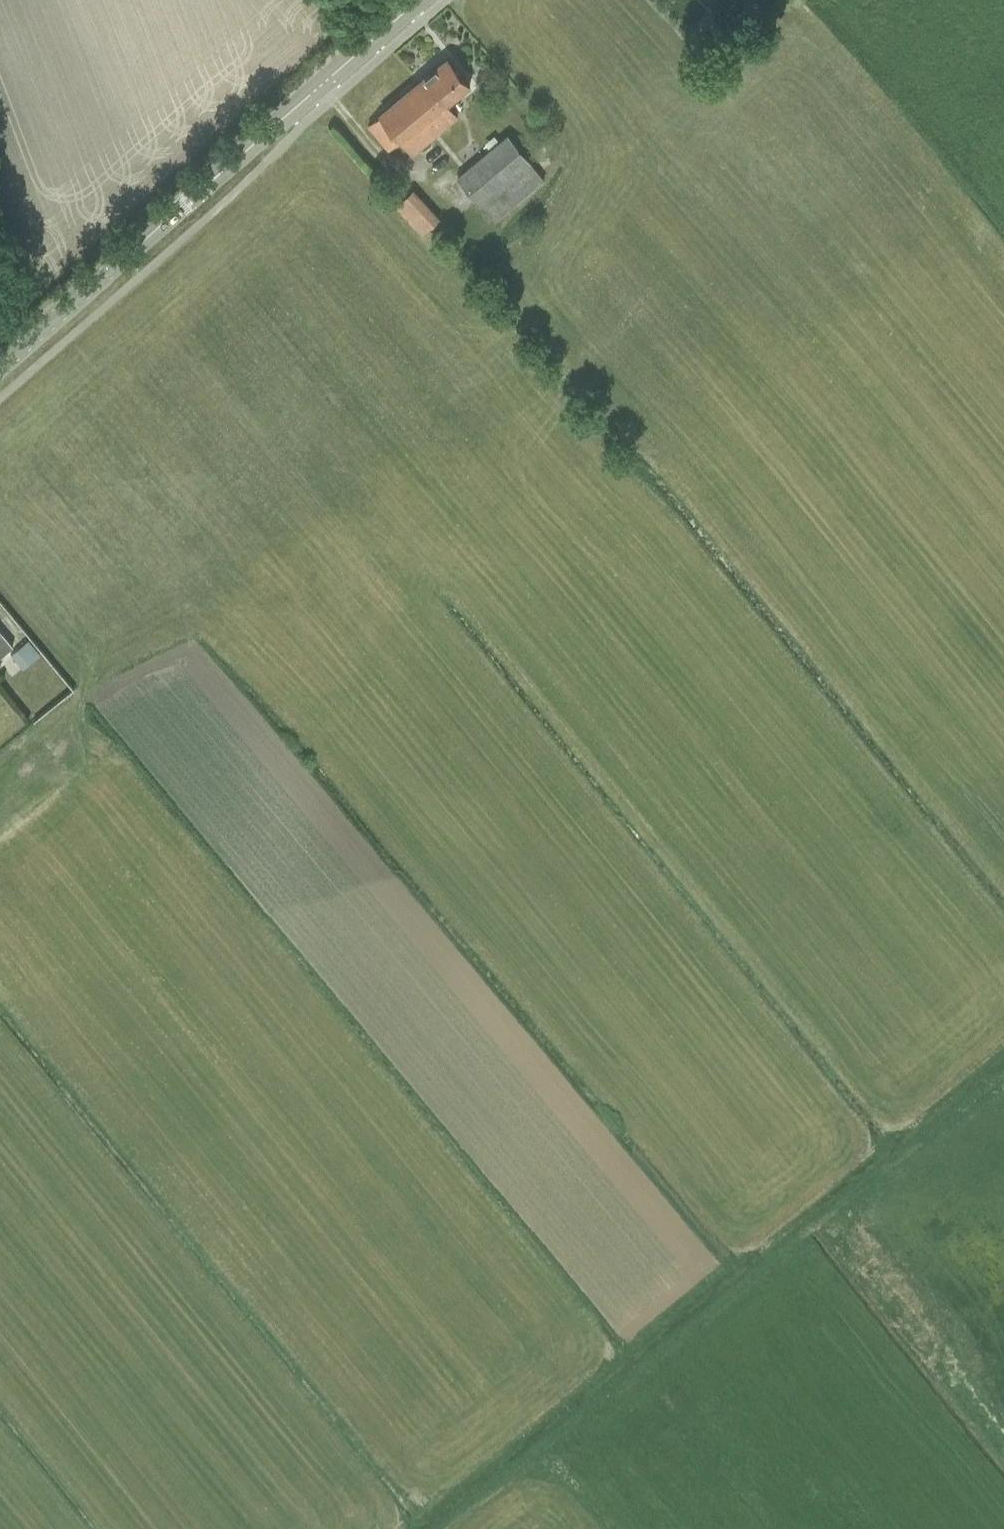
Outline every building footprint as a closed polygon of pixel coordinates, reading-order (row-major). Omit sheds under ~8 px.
[(716,19),(699,34),(710,47),(727,32),(718,21),(716,19)] [(470,85),(447,57),(380,113),(381,115),(368,125),(389,150),(401,139),(413,153),(458,116),(447,104),(470,85)] [(457,176),(495,221),(545,179),(507,133),(499,140),(494,134),(485,142),(490,149),(457,176)] [(413,189),(396,204),(423,233),(439,218),(413,189)] [(13,645),(0,630),(0,656),(13,645)] [(27,640),(11,654),(23,668),(39,654),(27,640)]
